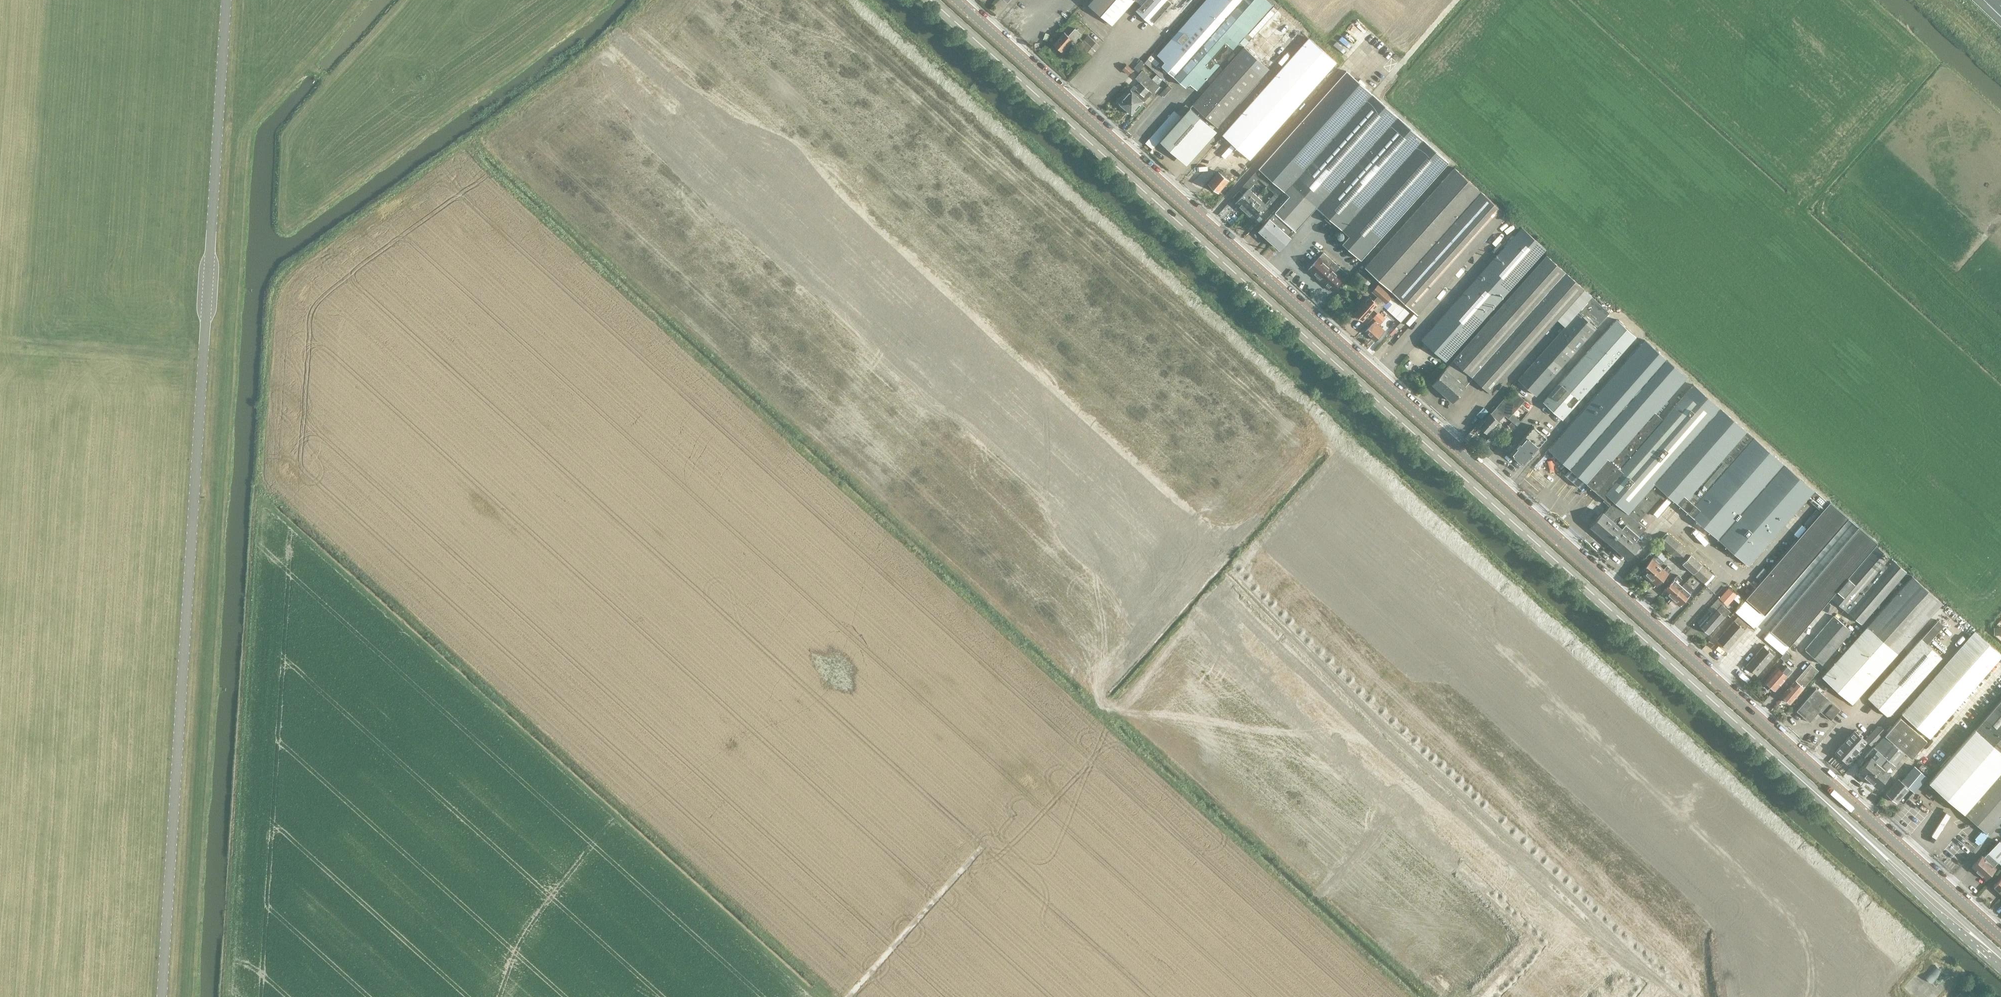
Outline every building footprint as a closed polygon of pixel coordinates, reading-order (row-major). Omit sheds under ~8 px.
[(1089,3),(1112,24),(1133,0),(1092,0),(1089,3)] [(1171,2),(1169,0),(1146,0),(1136,10),(1151,24),(1171,2)] [(1179,80),(1175,85),(1182,91),(1186,86),(1190,82),(1197,89),(1271,5),(1266,0),(1206,0),(1158,54),(1165,61),(1162,65),(1179,80)] [(1277,9),(1193,104),(1218,127),(1302,32),(1277,9)] [(1074,42),(1081,34),(1074,28),(1067,36),(1064,33),(1054,44),(1061,51),(1072,39),(1074,42)] [(1080,44),(1092,54),(1100,45),(1089,35),(1080,44)] [(1250,158),(1336,61),(1309,37),(1223,134),(1250,158)] [(1127,64),(1123,68),(1129,74),(1133,70),(1127,64)] [(1120,102),(1126,108),(1152,79),(1142,70),(1135,78),(1140,82),(1136,87),(1134,86),(1131,89),(1120,102)] [(1346,70),(1259,167),(1264,172),(1272,179),(1277,184),(1285,191),(1279,198),(1268,209),(1263,215),(1259,220),(1263,223),(1258,229),(1280,248),(1291,235),(1317,207),(1349,235),(1342,242),(1360,259),(1449,159),(1447,157),(1376,97),(1346,70)] [(1152,79),(1126,108),(1132,113),(1143,101),(1140,98),(1143,95),(1144,97),(1149,91),(1154,95),(1161,87),(1152,79)] [(1209,124),(1190,107),(1160,141),(1179,158),(1209,124)] [(1246,190),(1234,203),(1243,211),(1257,195),(1250,188),(1258,178),(1262,182),(1259,186),(1262,189),(1266,185),(1272,179),(1264,172),(1259,167),(1253,174),(1242,186),(1246,190)] [(1417,313),(1506,213),(1454,167),(1365,267),(1417,313)] [(1218,191),(1228,180),(1218,171),(1208,182),(1218,191)] [(1257,195),(1243,211),(1252,219),(1264,206),(1268,209),(1279,198),(1285,191),(1277,184),(1272,179),(1266,185),(1275,193),(1269,199),(1268,198),(1265,202),(1257,195)] [(1522,227),(1442,316),(1421,339),(1446,361),(1466,338),(1546,249),(1522,227)] [(1308,268),(1316,276),(1327,264),(1324,261),(1328,256),(1323,252),(1308,268)] [(1547,254),(1453,359),(1454,360),(1472,376),(1491,393),(1583,288),(1547,254)] [(1327,264),(1316,276),(1324,282),(1335,271),(1334,270),(1338,266),(1335,263),(1331,267),(1327,264)] [(1335,271),(1324,282),(1332,290),(1347,273),(1342,269),(1338,274),(1335,271)] [(1390,298),(1378,287),(1374,291),(1378,296),(1374,301),(1369,297),(1365,302),(1364,301),(1358,307),(1359,309),(1355,313),(1362,319),(1372,308),(1377,312),(1383,306),(1390,298)] [(1592,296),(1578,311),(1593,324),(1594,323),(1596,325),(1609,312),(1592,296)] [(1390,298),(1383,306),(1401,322),(1409,312),(1399,303),(1398,304),(1394,300),(1394,301),(1390,298)] [(1536,395),(1596,327),(1593,325),(1578,311),(1565,327),(1518,379),(1536,395)] [(1562,418),(1636,336),(1616,319),(1543,401),(1562,418)] [(1374,321),(1365,331),(1375,340),(1385,330),(1374,321)] [(1591,486),(1656,412),(1687,377),(1644,340),(1548,449),(1591,486)] [(1445,368),(1432,383),(1452,401),(1465,386),(1464,385),(1472,376),(1454,360),(1446,369),(1445,368)] [(1628,513),(1720,407),(1694,384),(1664,419),(1656,412),(1591,486),(1611,503),(1603,513),(1602,512),(1590,526),(1609,542),(1632,516),(1628,513)] [(1496,418),(1502,412),(1508,418),(1524,399),(1513,389),(1497,406),(1496,406),(1479,425),(1487,433),(1498,420),(1496,418)] [(1688,512),(1754,437),(1746,430),(1720,407),(1628,513),(1632,516),(1609,542),(1627,558),(1640,544),(1634,539),(1645,527),(1638,520),(1664,491),(1680,505),(1688,512)] [(1523,464),(1538,446),(1546,437),(1533,426),(1525,434),(1510,453),(1523,464)] [(1754,437),(1688,512),(1748,565),(1807,498),(1811,501),(1808,504),(1815,510),(1817,507),(1820,510),(1828,501),(1754,437)] [(1829,502),(1824,507),(1843,524),(1849,518),(1830,501),(1829,502)] [(1824,507),(1819,513),(1838,530),(1843,524),(1824,507)] [(1819,513),(1814,519),(1833,536),(1838,530),(1819,513)] [(1814,519),(1809,525),(1828,542),(1833,536),(1814,519)] [(1809,525),(1803,531),(1822,548),(1828,542),(1809,525)] [(1858,526),(1853,532),(1872,549),(1878,542),(1858,526)] [(1803,531),(1798,537),(1817,554),(1822,548),(1803,531)] [(1666,532),(1658,541),(1659,543),(1704,583),(1705,583),(1706,585),(1715,575),(1713,574),(1713,573),(1668,533),(1666,532)] [(1853,532),(1848,538),(1867,555),(1872,549),(1853,532)] [(1798,537),(1793,544),(1812,560),(1817,554),(1798,537)] [(1848,538),(1843,545),(1862,561),(1867,555),(1848,538)] [(1793,544),(1788,550),(1807,566),(1811,561),(1812,560),(1793,544)] [(1851,575),(1846,581),(1841,587),(1835,593),(1831,598),(1844,609),(1845,608),(1849,611),(1848,612),(1861,623),(1888,592),(1892,595),(1905,580),(1901,576),(1906,571),(1893,560),(1892,561),(1888,557),(1889,556),(1876,545),(1872,550),(1867,557),(1862,563),(1856,569),(1851,575)] [(1843,545),(1838,551),(1857,567),(1862,561),(1843,545)] [(1788,550),(1782,556),(1801,572),(1807,566),(1788,550)] [(1838,551),(1832,557),(1851,573),(1857,567),(1838,551)] [(1641,570),(1649,578),(1664,561),(1660,558),(1655,555),(1641,570)] [(1782,556),(1777,562),(1796,578),(1801,572),(1782,556)] [(1832,557),(1827,563),(1846,579),(1851,573),(1832,557)] [(1664,561),(1649,578),(1657,585),(1671,569),(1667,565),(1663,569),(1660,566),(1664,561)] [(1777,562),(1772,568),(1791,584),(1796,578),(1777,562)] [(1827,563),(1822,569),(1841,585),(1846,579),(1827,563)] [(1772,568),(1767,574),(1785,590),(1791,584),(1772,568)] [(1818,573),(1817,575),(1836,591),(1841,585),(1822,569),(1818,573)] [(1767,574),(1761,580),(1780,596),(1785,590),(1767,574)] [(1663,590),(1671,598),(1682,586),(1678,583),(1682,579),(1677,575),(1663,590)] [(1817,575),(1812,581),(1831,598),(1836,591),(1817,575)] [(1912,576),(1843,653),(1842,655),(1839,652),(1826,668),(1828,669),(1822,676),(1852,703),(1942,603),(1912,576)] [(1761,580),(1756,586),(1775,602),(1780,596),(1761,580)] [(1812,581),(1807,587),(1825,604),(1831,598),(1812,581)] [(1682,586),(1671,598),(1679,605),(1693,589),(1689,585),(1686,589),(1682,586)] [(1756,586),(1751,592),(1770,608),(1775,602),(1756,586)] [(1807,587),(1801,593),(1820,610),(1825,604),(1807,587)] [(1726,603),(1733,594),(1728,589),(1720,598),(1726,603)] [(1750,592),(1745,598),(1764,615),(1770,608),(1751,592),(1750,592)] [(1801,593),(1796,599),(1815,616),(1820,610),(1801,593)] [(1796,599),(1791,605),(1810,622),(1815,616),(1796,599)] [(1791,605),(1786,612),(1805,628),(1810,622),(1791,605)] [(1709,633),(1727,613),(1719,606),(1714,613),(1712,611),(1700,625),(1709,633)] [(1786,612),(1781,618),(1799,634),(1805,628),(1786,612)] [(1805,649),(1823,664),(1826,668),(1839,652),(1836,649),(1852,631),(1834,615),(1805,649)] [(1744,630),(1748,625),(1745,623),(1738,617),(1717,640),(1728,650),(1744,630)] [(1781,618),(1775,624),(1794,640),(1799,634),(1781,618)] [(1927,645),(1944,625),(1938,620),(1921,639),(1920,638),(1868,698),(1874,703),(1872,706),(1880,713),(1882,711),(1886,715),(1890,715),(1941,657),(1927,645)] [(1775,624),(1770,630),(1789,646),(1794,640),(1775,624)] [(1910,721),(1930,738),(2000,657),(2000,654),(1974,631),(1902,713),(1910,721)] [(1756,675),(1773,655),(1770,652),(1772,650),(1769,647),(1767,650),(1763,646),(1746,666),(1756,675)] [(1790,653),(1786,650),(1780,657),(1784,660),(1788,660),(1790,658),(1790,653)] [(1790,703),(1818,670),(1810,663),(1782,696),(1790,703)] [(1775,689),(1792,670),(1786,665),(1781,671),(1777,667),(1765,681),(1775,689)] [(1797,711),(1809,721),(1810,722),(1820,711),(1831,720),(1841,709),(1817,688),(1797,711)] [(1989,833),(2000,820),(2000,699),(1929,781),(1989,833)] [(1899,717),(1884,735),(1904,753),(1911,759),(1927,741),(1899,717)] [(1855,730),(1843,743),(1835,752),(1847,762),(1867,741),(1872,747),(1873,746),(1886,730),(1880,725),(1878,726),(1865,740),(1855,730)] [(1868,759),(1858,770),(1868,778),(1878,786),(1896,766),(1894,764),(1904,753),(1884,735),(1874,746),(1873,746),(1872,747),(1864,756),(1868,759)] [(1914,792),(1927,777),(1914,767),(1901,782),(1898,779),(1886,793),(1896,802),(1909,788),(1914,792)] [(1999,840),(1988,853),(1992,857),(2000,865),(2000,842),(1999,840)] [(1977,872),(1979,873),(1992,858),(1988,853),(1984,858),(1981,855),(1971,867),(1974,868),(1973,870),(1975,873),(1977,872)] [(1992,858),(1979,873),(1980,874),(1979,876),(1982,878),(1984,877),(1986,879),(1996,868),(1994,866),(1997,862),(1992,858)] [(1936,964),(1925,976),(1936,987),(1947,975),(1936,964)]
